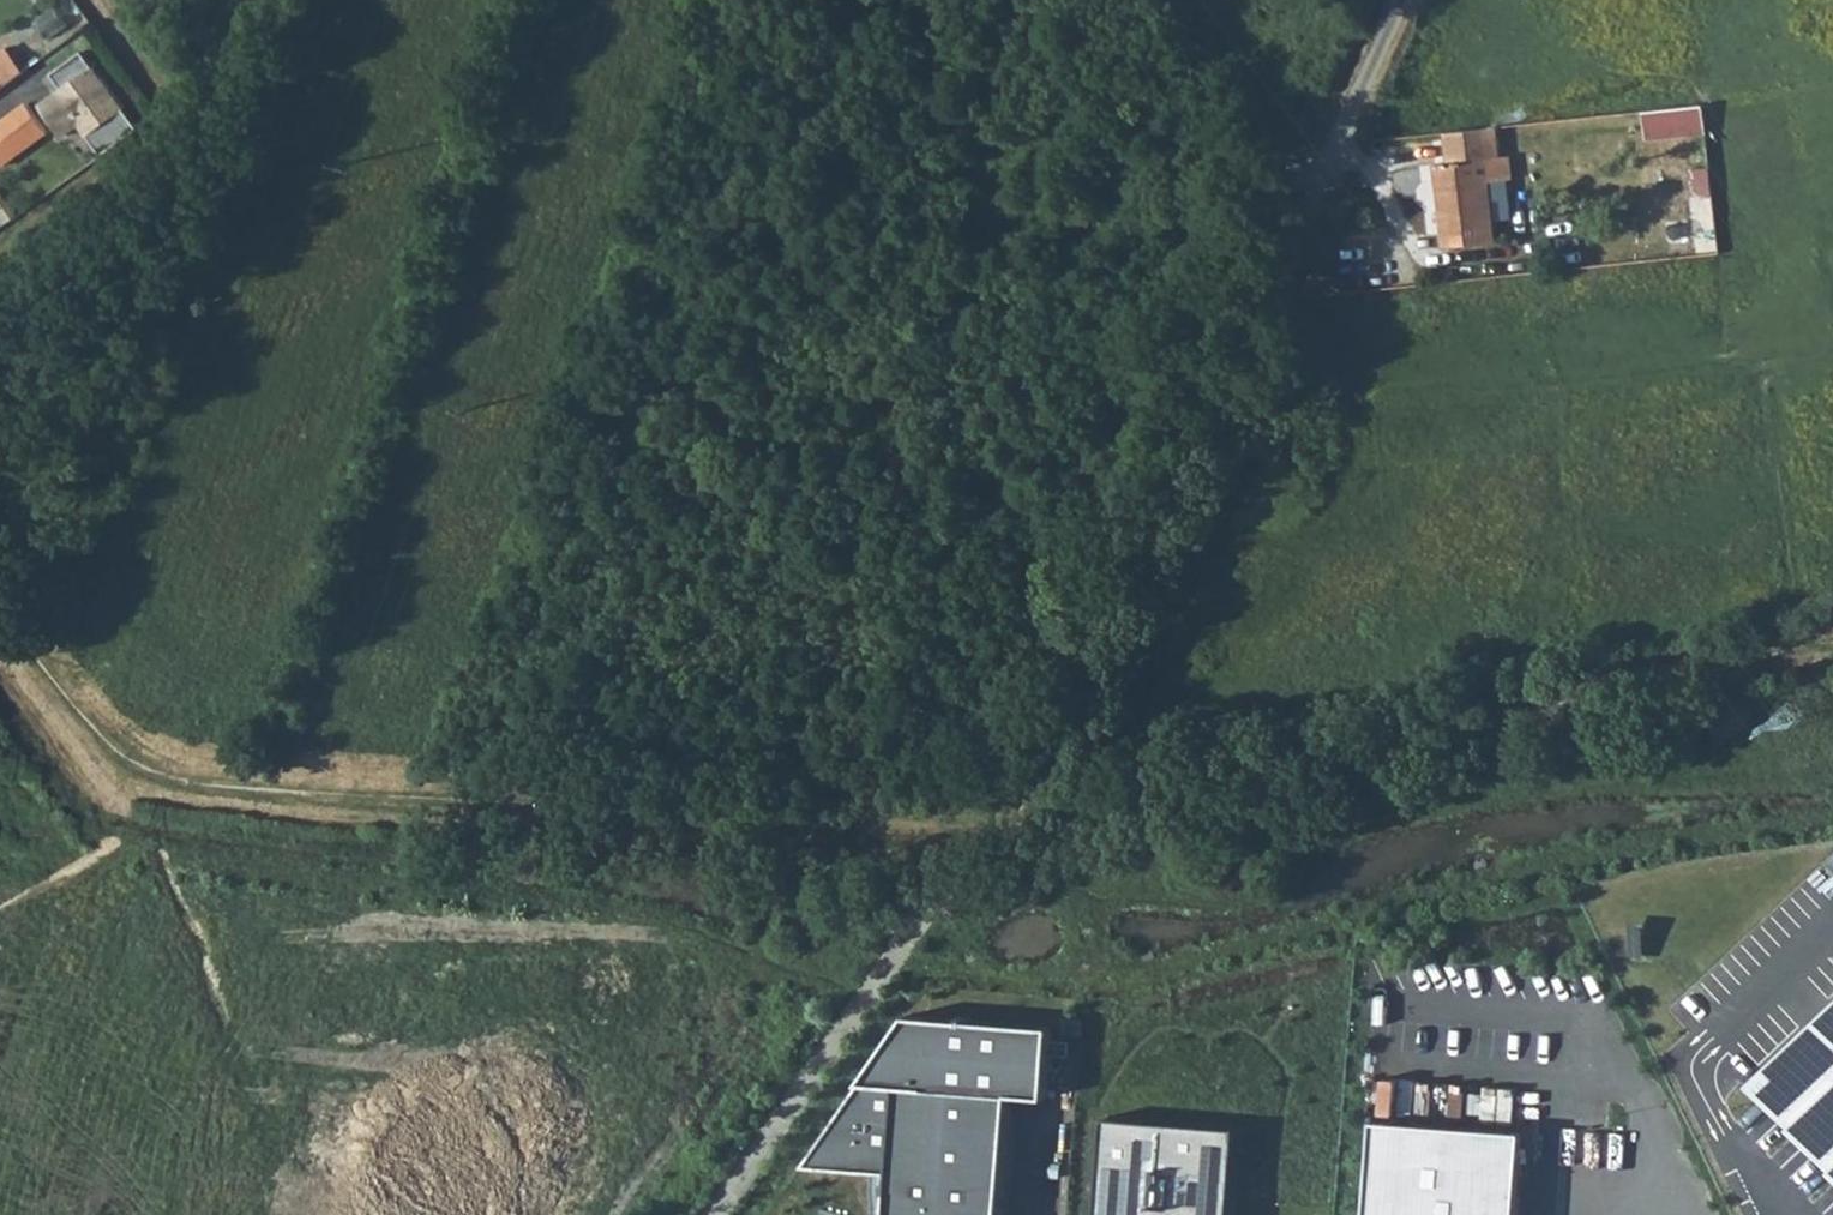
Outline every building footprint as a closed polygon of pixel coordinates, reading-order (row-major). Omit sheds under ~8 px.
[(17,73),(0,51),(0,86),(17,73)] [(44,94),(24,109),(41,133),(61,118),(44,94)] [(1648,137),(1709,132),(1706,103),(1646,109),(1648,137)] [(20,105),(0,120),(0,163),(41,133),(24,109),(20,105)] [(1497,242),(1495,223),(1517,221),(1512,155),(1502,157),(1499,125),(1448,130),(1451,161),(1438,163),(1446,246),(1497,242)] [(1754,1083),(1832,1167),(1832,1008),(1754,1083)] [(805,1162),(895,1174),(892,1214),(1006,1214),(1016,1091),(1040,1093),(1051,1095),(1055,1028),(911,1020),(805,1162)] [(1228,1126),(1102,1115),(1093,1214),(1220,1214),(1228,1126)] [(1526,1131),(1377,1119),(1369,1214),(1519,1214),(1526,1131)]
